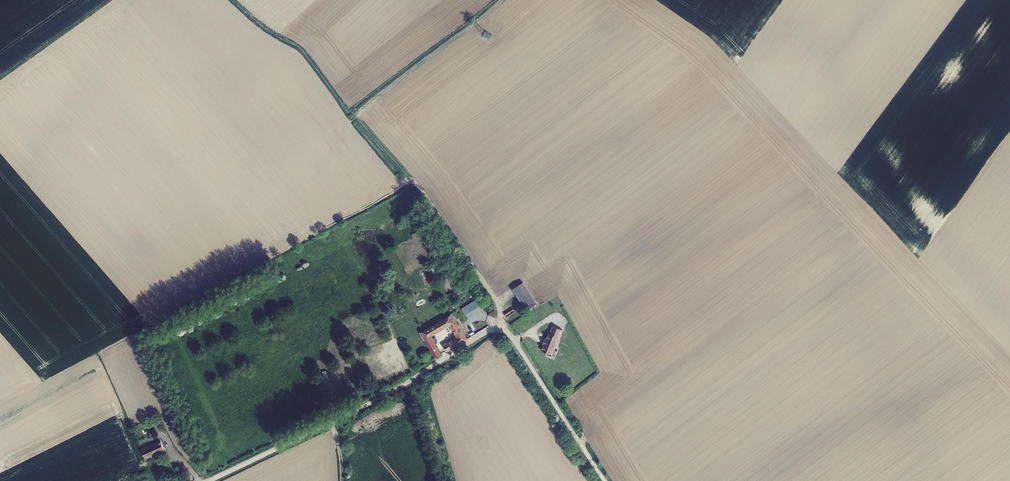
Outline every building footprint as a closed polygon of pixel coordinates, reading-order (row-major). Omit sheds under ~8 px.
[(523,283),(512,290),(526,312),(537,304),(523,283)] [(477,299),(461,309),(465,315),(481,306),(477,299)] [(442,345),(447,353),(468,340),(462,330),(460,328),(458,325),(452,314),(419,333),(434,359),(441,354),(431,337),(449,327),(455,336),(455,337),(442,345)] [(543,345),(541,351),(552,355),(555,348),(556,348),(559,343),(558,342),(559,338),(560,338),(563,330),(552,326),(549,334),(548,333),(546,339),(545,339),(543,344),(543,345)] [(165,450),(161,440),(141,448),(146,458),(165,450)] [(133,480),(145,480),(149,479),(145,471),(131,477),(133,480)]
